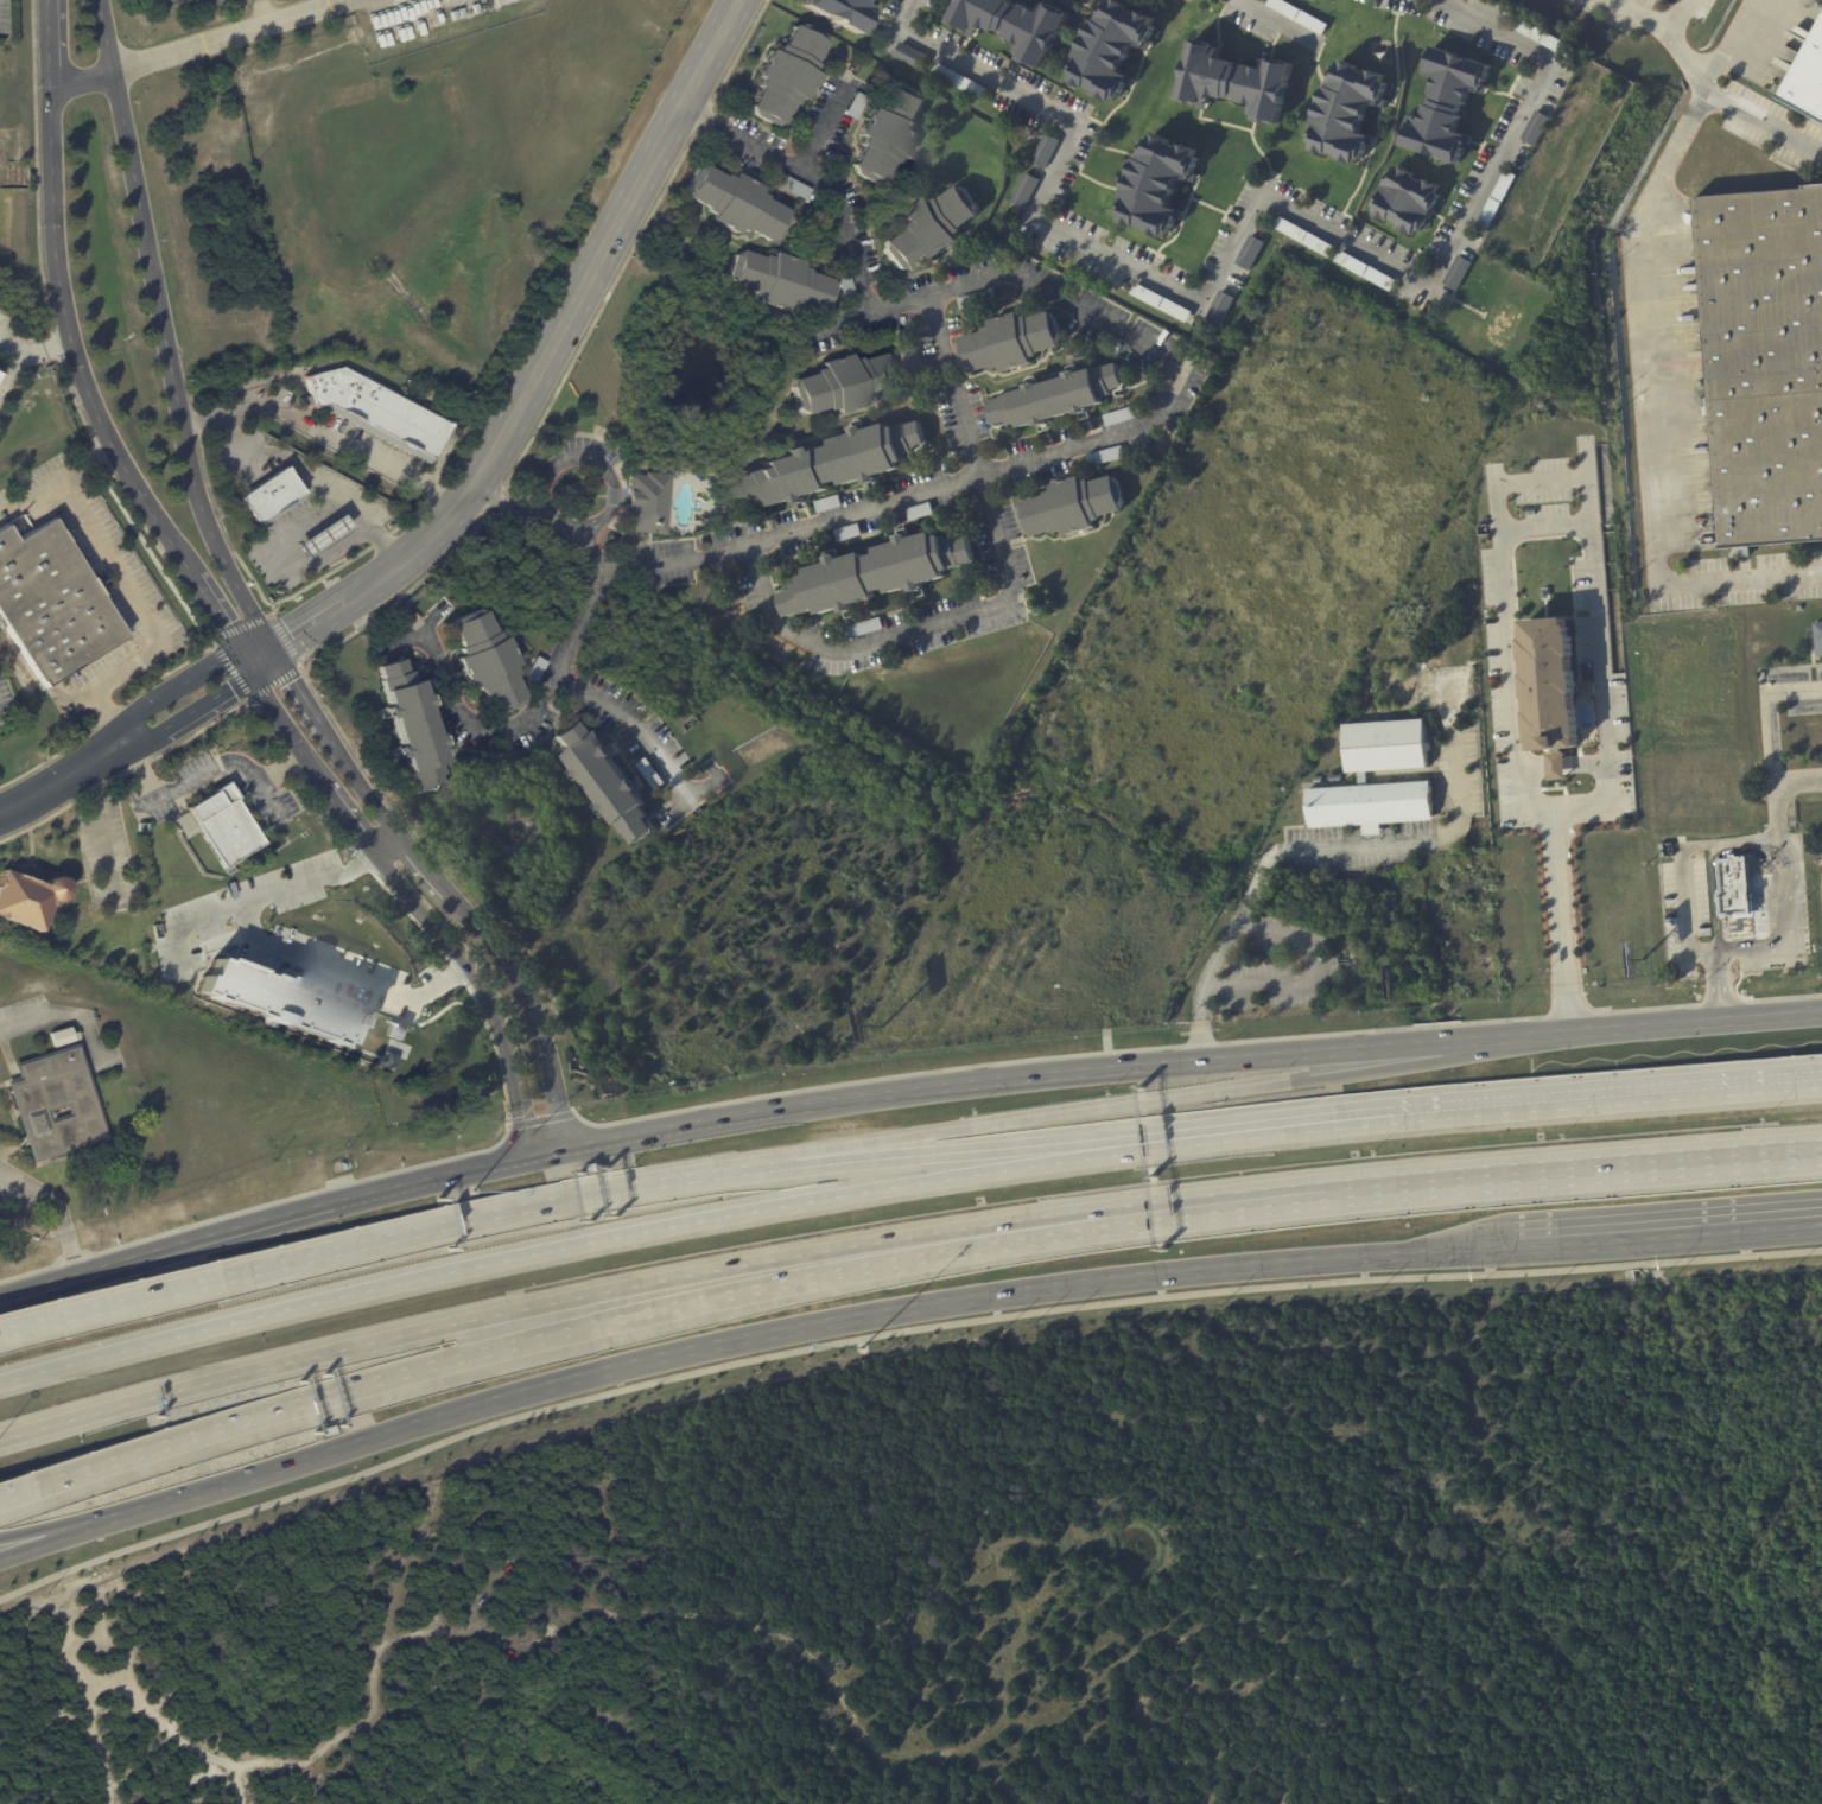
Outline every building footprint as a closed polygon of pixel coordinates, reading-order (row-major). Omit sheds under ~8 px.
[(800,6),(803,0),(859,0),(858,1),(875,9),(871,17),(865,14),(863,19),(864,20),(859,27),(858,27),(855,36),(800,6)] [(1039,12),(1045,0),(1071,14),(1060,34),(1059,33),(1052,49),(1053,49),(1042,69),(1034,65),(1034,66),(1026,63),(1027,61),(1024,61),(1023,63),(1016,59),(1018,53),(1017,53),(1021,45),(1007,38),(1009,34),(1004,31),(1003,32),(997,28),(996,32),(984,26),(977,39),(969,34),(970,33),(964,30),(964,31),(957,27),(957,26),(950,21),(960,0),(1012,0),(1011,1),(1022,7),(1024,4),(1039,12)] [(1112,4),(1114,0),(1121,0),(1130,5),(1128,9),(1138,14),(1141,12),(1155,19),(1153,25),(1157,28),(1156,28),(1150,42),(1155,44),(1151,51),(1147,49),(1145,50),(1136,45),(1122,72),(1130,77),(1131,76),(1138,78),(1134,87),(1128,84),(1119,100),(1116,97),(1112,104),(1097,96),(1098,94),(1087,88),(1086,90),(1071,82),(1074,76),(1069,74),(1077,62),(1073,61),(1093,20),(1097,21),(1107,1),(1112,4)] [(1266,6),(1270,0),(1281,0),(1328,26),(1323,36),(1322,37),(1266,6)] [(1567,57),(1567,58),(1511,28),(1517,17),(1573,47),(1567,57)] [(1780,100),(1821,23),(1821,123),(1780,100)] [(825,43),(813,64),(815,65),(812,72),(817,75),(812,85),(810,85),(807,90),(808,90),(802,102),(798,100),(793,106),(791,104),(780,127),(779,126),(774,127),(751,116),(750,109),(748,109),(760,87),(757,87),(761,80),(756,77),(762,65),(764,61),(770,49),(776,52),(780,45),(782,47),(793,25),(795,26),(805,25),(821,34),(824,42),(825,43)] [(1217,42),(1223,43),(1220,50),(1221,50),(1219,61),(1234,63),(1233,66),(1245,69),(1245,65),(1262,70),(1264,59),(1265,53),(1274,56),(1272,59),(1293,64),(1288,87),(1287,87),(1283,103),(1284,103),(1278,126),(1259,121),(1258,123),(1251,122),(1252,116),(1251,116),(1252,106),(1237,102),(1238,99),(1226,96),(1226,100),(1211,96),(1207,112),(1200,109),(1200,107),(1177,101),(1192,40),(1212,45),(1213,42),(1217,42)] [(929,58),(922,71),(894,57),(901,43),(929,57),(929,58)] [(1488,75),(1490,75),(1487,82),(1486,82),(1485,87),(1488,88),(1486,96),(1469,91),(1465,108),(1461,107),(1458,116),(1461,117),(1456,133),(1473,139),(1471,146),(1466,145),(1464,150),(1465,150),(1464,157),(1462,157),(1459,166),(1399,147),(1407,125),(1404,125),(1407,116),(1421,121),(1426,106),(1429,107),(1431,96),(1429,96),(1434,81),(1424,77),(1426,76),(1420,74),(1422,68),(1426,69),(1431,47),(1491,66),(1488,75)] [(1388,85),(1383,100),(1388,101),(1385,109),(1378,107),(1378,108),(1369,104),(1359,133),(1375,139),(1372,146),(1367,145),(1361,161),(1357,160),(1354,166),(1339,161),(1340,157),(1328,153),(1327,157),(1312,152),(1314,145),(1309,144),(1315,127),(1310,125),(1323,87),(1327,88),(1334,66),(1339,68),(1340,62),(1358,68),(1357,70),(1367,74),(1369,70),(1385,76),(1383,83),(1388,85)] [(986,102),(985,103),(931,74),(937,63),(992,93),(986,102)] [(923,109),(916,123),(919,125),(914,132),(920,134),(914,145),(913,145),(910,150),(912,150),(906,160),(901,158),(896,165),(894,164),(883,186),(882,185),(875,186),(855,176),(852,170),(851,169),(862,147),(861,146),(864,139),(858,135),(865,125),(868,120),(874,109),(878,112),(882,104),(884,106),(896,84),(897,85),(906,84),(925,95),(926,101),(927,102),(923,109)] [(1550,117),(1551,119),(1536,148),(1522,140),(1537,110),(1550,117)] [(1059,141),(1045,170),(1030,163),(1045,134),(1059,141)] [(1200,177),(1198,183),(1191,180),(1191,182),(1180,178),(1169,205),(1187,212),(1183,220),(1177,217),(1172,235),(1167,233),(1164,240),(1148,234),(1150,230),(1138,226),(1137,229),(1122,223),(1124,216),(1119,215),(1124,201),(1121,199),(1136,159),(1139,160),(1148,139),(1151,141),(1154,134),(1170,140),(1169,144),(1180,148),(1181,145),(1198,151),(1195,157),(1200,159),(1195,173),(1200,176),(1200,177)] [(745,180),(748,183),(749,182),(761,188),(757,192),(764,196),(763,198),(785,210),(783,211),(785,218),(774,240),(768,241),(767,242),(745,230),(744,233),(737,229),(734,234),(724,228),(719,226),(707,220),(711,215),(704,211),(705,209),(684,197),(684,195),(683,189),(694,167),(700,166),(701,165),(722,177),(724,174),(731,178),(734,173),(744,179),(744,180),(745,180)] [(1434,212),(1429,221),(1428,220),(1421,234),(1416,231),(1412,237),(1397,230),(1399,227),(1389,221),(1386,224),(1371,216),(1376,209),(1371,205),(1389,171),(1395,173),(1397,167),(1412,176),(1410,178),(1422,184),(1423,182),(1437,189),(1435,195),(1440,197),(1433,210),(1435,211),(1434,212)] [(1507,171),(1518,177),(1488,234),(1477,228),(1506,171),(1507,171)] [(1028,174),(1040,180),(1024,209),(1010,202),(1026,173),(1028,174)] [(1807,186),(1821,185),(1821,543),(1751,550),(1751,557),(1738,558),(1738,551),(1722,552),(1694,198),(1807,189),(1807,186)] [(972,221),(960,230),(961,233),(954,237),(958,242),(948,249),(947,248),(942,250),(944,253),(933,260),(929,255),(923,260),(922,259),(902,272),(901,272),(895,269),(882,252),(883,244),(882,242),(901,229),(900,227),(906,222),(902,217),(913,209),(913,210),(918,207),(927,199),(931,204),(938,199),(939,201),(958,186),(959,188),(965,189),(978,208),(978,215),(979,216),(972,221)] [(1333,254),(1329,260),(1274,228),(1280,217),(1337,249),(1333,254)] [(1264,243),(1265,243),(1250,272),(1236,265),(1251,236),(1264,243)] [(749,254),(763,259),(763,255),(772,259),(773,253),(785,256),(785,258),(789,260),(791,259),(801,262),(800,268),(807,271),(807,273),(830,280),(830,282),(832,287),(825,311),(818,313),(818,315),(795,307),(794,311),(786,309),(783,313),(772,310),(773,309),(768,307),(767,309),(755,304),(757,298),(750,296),(750,293),(728,286),(729,285),(726,278),(734,255),(739,253),(741,250),(749,254)] [(1397,282),(1391,294),(1334,262),(1341,250),(1397,282)] [(1472,263),(1473,263),(1458,292),(1445,285),(1459,256),(1472,263)] [(1187,323),(1187,324),(1129,294),(1135,284),(1193,313),(1187,323)] [(1234,299),(1219,329),(1205,320),(1220,292),(1234,299)] [(1052,350),(1035,355),(1036,357),(1029,360),(1030,366),(1018,369),(1018,367),(1014,368),(1014,370),(1002,375),(1001,369),(992,371),(991,369),(970,375),(963,370),(957,348),(959,341),(982,334),(980,331),(989,329),(986,323),(998,319),(999,320),(1005,319),(1004,317),(1016,313),(1018,320),(1026,318),(1027,320),(1049,313),(1055,318),(1062,341),(1059,348),(1052,350)] [(922,369),(919,370),(920,375),(912,377),(910,373),(907,374),(901,352),(916,349),(922,369)] [(890,389),(870,395),(870,399),(862,401),(864,407),(852,411),(851,407),(845,409),(846,413),(836,415),(833,409),(825,412),(825,409),(802,415),(796,412),(789,388),(793,381),(815,374),(814,371),(823,369),(820,363),(832,360),(832,361),(839,360),(838,358),(850,355),(852,361),(859,358),(861,361),(883,354),(884,356),(890,358),(896,381),(893,387),(893,389),(890,389)] [(1123,385),(1125,389),(1111,393),(1112,396),(1100,400),(1102,407),(1087,411),(1087,414),(1077,418),(1075,414),(1046,423),(1047,426),(1036,430),(1035,427),(1018,432),(1017,425),(1009,427),(1008,425),(995,428),(988,404),(1001,400),(1001,399),(1026,392),(1024,388),(1036,385),(1037,388),(1066,380),(1065,376),(1077,373),(1077,375),(1104,368),(1105,369),(1118,364),(1123,385)] [(431,465),(330,411),(319,414),(317,406),(307,408),(305,400),(313,398),(307,377),(345,368),(451,425),(432,459),(433,459),(431,465)] [(1141,416),(1138,404),(1102,415),(1105,427),(1141,416)] [(927,443),(928,446),(914,451),(915,455),(902,459),(903,464),(896,466),(897,472),(875,478),(877,484),(865,488),(864,482),(840,489),(839,483),(825,488),(827,493),(805,500),(806,504),(795,508),(793,503),(772,510),(769,504),(762,507),(760,501),(751,503),(750,500),(737,503),(730,479),(743,475),(760,470),(757,464),(781,457),(780,452),(792,449),(793,453),(814,446),(817,452),(830,449),(827,443),(851,436),(849,432),(862,427),(863,433),(884,426),(887,432),(907,425),(907,426),(921,423),(927,443)] [(1124,457),(1121,445),(1085,455),(1088,467),(1124,457)] [(305,496),(262,527),(240,496),(285,464),(306,495),(305,496)] [(660,475),(671,476),(662,536),(622,532),(624,509),(602,506),(604,490),(626,493),(628,475),(643,476),(645,472),(660,475)] [(1113,514),(1099,519),(1100,521),(1092,523),(1093,529),(1081,533),(1081,532),(1077,533),(1077,534),(1064,538),(1062,532),(1055,534),(1054,532),(1030,539),(1030,536),(1026,534),(1018,512),(1021,504),(1045,497),(1043,494),(1050,491),(1049,487),(1060,482),(1061,484),(1067,482),(1067,481),(1079,477),(1080,483),(1088,481),(1090,484),(1112,477),(1112,478),(1118,481),(1125,503),(1122,510),(1122,512),(1113,514)] [(817,513),(841,506),(838,494),(814,501),(817,513)] [(301,558),(291,544),(335,512),(345,526),(301,558)] [(47,687),(0,611),(0,529),(7,525),(18,541),(52,519),(59,529),(127,637),(47,687)] [(954,540),(956,544),(969,540),(976,564),(963,567),(963,568),(950,573),(942,576),(944,582),(921,587),(923,593),(912,597),(910,591),(888,598),(885,592),(871,597),(874,603),(851,609),(852,615),(842,618),(840,612),(817,620),(815,615),(807,616),(800,618),(799,616),(785,621),(779,597),(792,593),(791,589),(799,586),(798,582),(806,579),(804,573),(827,567),(826,563),(837,559),(838,563),(861,557),(862,561),(875,558),(874,553),(896,546),(895,541),(907,538),(908,542),(931,535),(933,541),(940,539),(941,544),(954,540)] [(489,620),(495,631),(496,630),(500,637),(506,635),(512,647),(509,648),(512,652),(513,652),(518,662),(513,665),(516,673),(513,674),(522,695),(521,697),(519,703),(499,712),(493,710),(490,711),(481,690),(478,690),(475,682),(470,685),(458,658),(463,654),(459,647),(462,646),(452,624),(484,609),(489,620)] [(846,627),(849,639),(883,628),(880,617),(846,627)] [(1525,621),(1564,617),(1566,625),(1569,625),(1570,635),(1572,635),(1573,656),(1572,656),(1573,672),(1574,671),(1576,694),(1574,694),(1575,709),(1577,709),(1577,745),(1548,751),(1532,749),(1526,686),(1522,639),(1525,640),(1525,628),(1525,621)] [(406,663),(412,681),(418,679),(423,694),(425,693),(428,705),(426,706),(436,735),(437,733),(442,745),(439,747),(444,761),(440,763),(444,774),(440,775),(445,789),(423,796),(418,783),(413,771),(412,773),(406,757),(404,758),(400,747),(402,747),(393,718),(391,718),(387,706),(389,705),(385,690),(388,688),(380,666),(404,658),(406,663)] [(1580,685),(1595,684),(1595,694),(1580,695),(1580,685)] [(1427,739),(1427,743),(1431,743),(1433,751),(1428,751),(1428,768),(1366,773),(1367,786),(1431,781),(1434,821),(1382,825),(1383,836),(1364,837),(1363,826),(1310,830),(1308,789),(1360,786),(1360,773),(1347,773),(1344,724),(1426,719),(1427,739)] [(608,748),(614,756),(611,758),(629,781),(630,780),(639,790),(636,792),(646,805),(642,807),(649,818),(647,819),(654,831),(635,845),(627,834),(626,836),(617,825),(616,826),(608,813),(604,815),(598,806),(601,803),(583,780),(580,781),(573,771),(576,770),(565,757),(567,755),(554,737),(573,722),(588,741),(593,735),(604,748),(607,747),(608,748)] [(1547,754),(1564,752),(1567,779),(1549,780),(1547,754)] [(665,782),(654,790),(635,764),(646,756),(665,782)] [(224,868),(202,832),(189,840),(177,820),(189,813),(186,808),(214,790),(214,789),(227,782),(236,799),(264,844),(224,868)] [(1751,852),(1714,855),(1719,922),(1758,919),(1751,852)] [(39,934),(0,920),(0,872),(15,877),(42,887),(44,883),(47,881),(51,879),(56,879),(59,882),(61,883),(64,888),(65,891),(64,895),(63,898),(62,901),(59,902),(57,904),(52,904),(50,904),(39,934)] [(214,957),(195,1001),(343,1043),(356,1010),(239,958),(214,957)] [(386,1035),(391,1019),(404,1023),(398,1038),(386,1035)] [(76,1038),(52,1046),(49,1033),(68,1025),(70,1033),(76,1030),(78,1038),(76,1038)] [(80,1066),(101,1136),(26,1160),(1,1084),(14,1079),(9,1066),(49,1053),(47,1049),(71,1042),(80,1066)] [(380,1065),(385,1050),(399,1055),(394,1069),(380,1065)]
